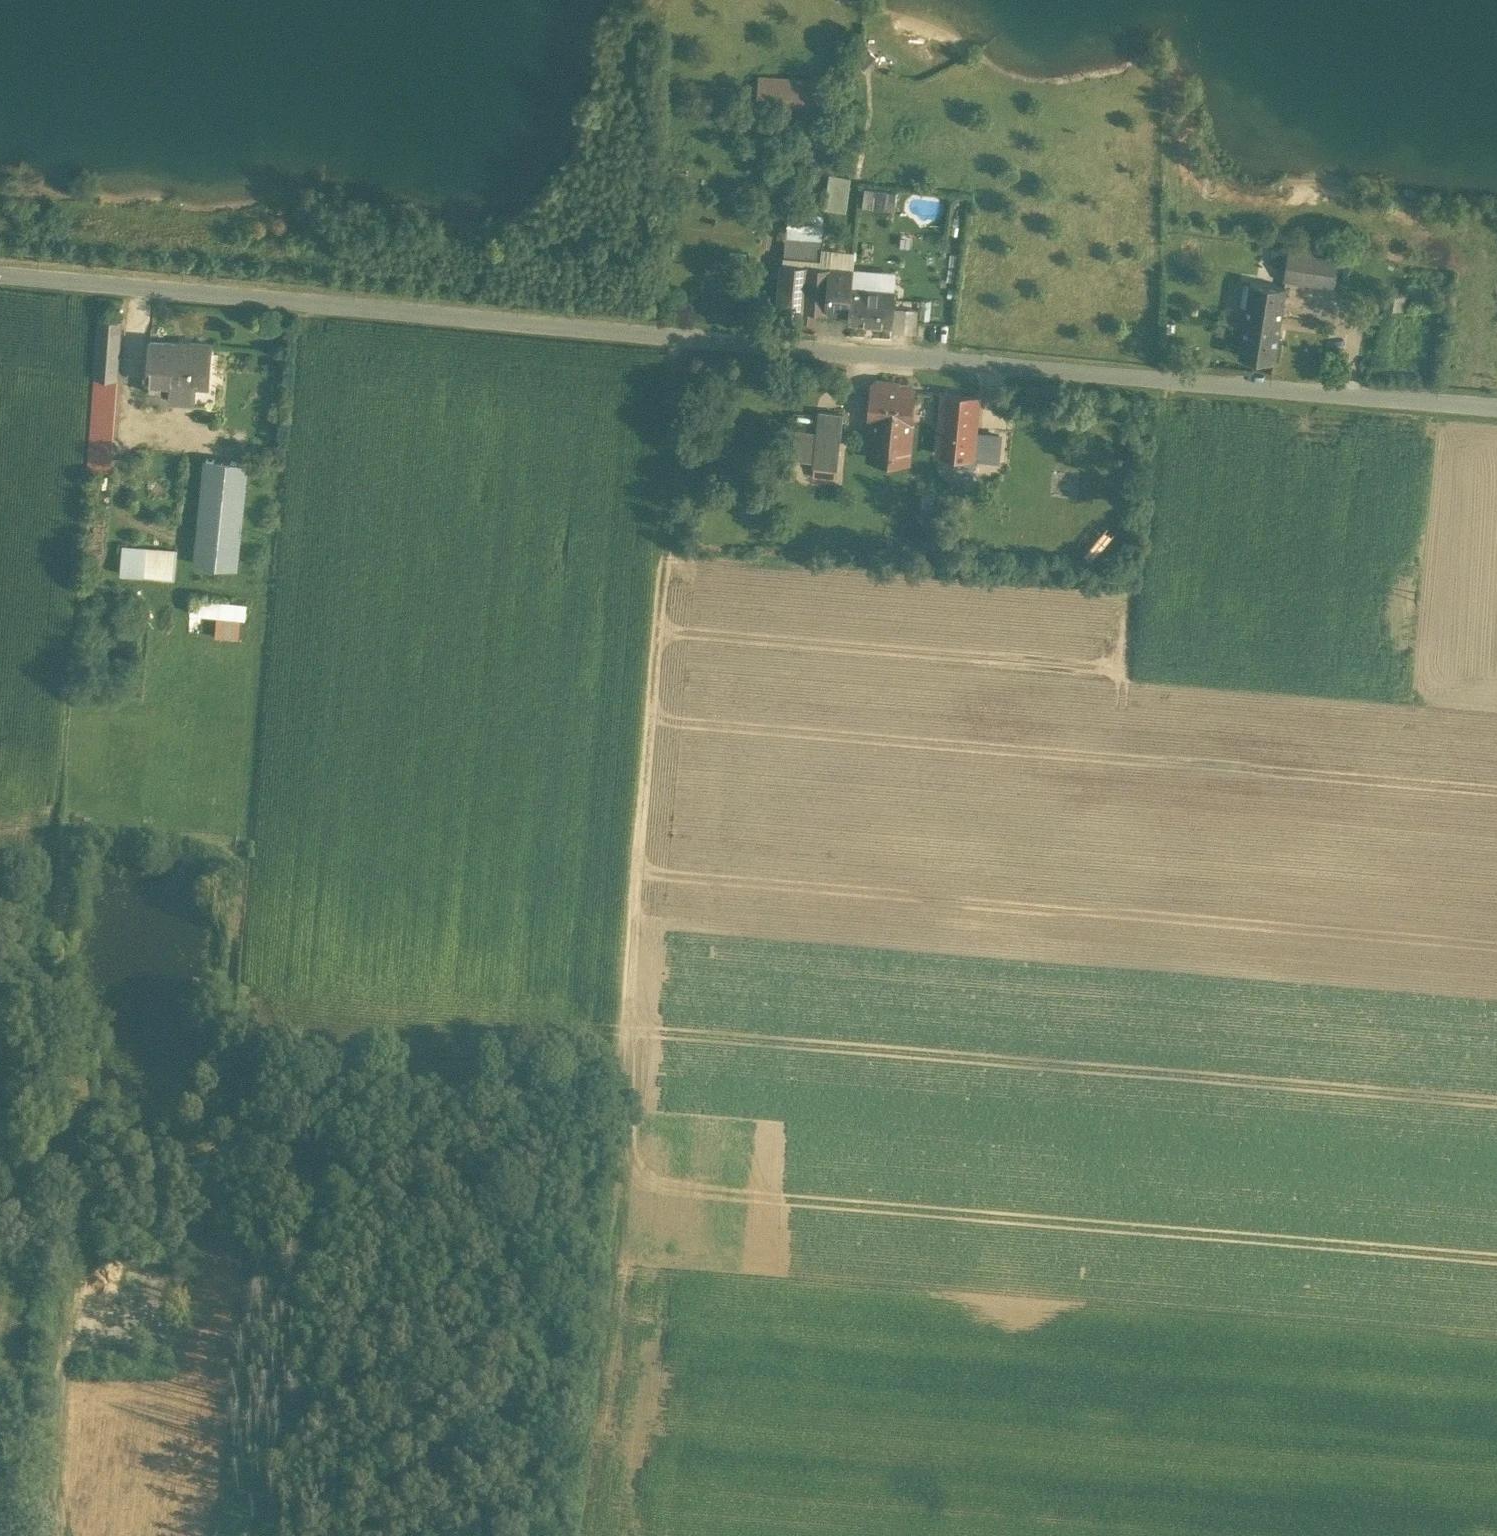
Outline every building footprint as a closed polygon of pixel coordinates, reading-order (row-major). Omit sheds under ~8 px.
[(821,78),(759,74),(757,105),(819,109),(821,78)] [(847,207),(851,174),(831,171),(827,205),(847,207)] [(867,183),(864,203),(895,209),(899,189),(867,183)] [(823,242),(786,239),(785,256),(821,259),(823,242)] [(1284,280),(1288,245),(1271,243),(1267,278),(1284,280)] [(1336,254),(1291,247),(1286,275),(1332,282),(1336,254)] [(854,269),(783,262),(781,283),(807,285),(805,306),(849,310),(851,286),(852,286),(854,269)] [(1286,283),(1250,278),(1239,353),(1275,358),(1286,283)] [(807,285),(781,283),(778,314),(804,316),(805,306),(807,285)] [(852,286),(851,286),(849,310),(849,319),(893,322),(896,290),(852,286)] [(121,317),(101,316),(89,466),(116,468),(117,449),(111,449),(121,317)] [(191,342),(151,340),(149,378),(208,382),(211,342),(191,340),(191,342)] [(914,388),(873,385),(870,416),(874,416),(871,448),(907,451),(910,420),(911,420),(914,388)] [(979,395),(943,392),(937,452),(973,455),(979,395)] [(843,412),(820,410),(814,465),(836,467),(837,467),(843,412)] [(247,461),(207,457),(197,561),(236,566),(247,461)] [(836,467),(814,465),(814,474),(835,476),(836,467)] [(178,550),(123,546),(121,571),(176,576),(178,550)] [(243,636),(248,596),(192,590),(189,610),(218,614),(216,633),(243,636)]
